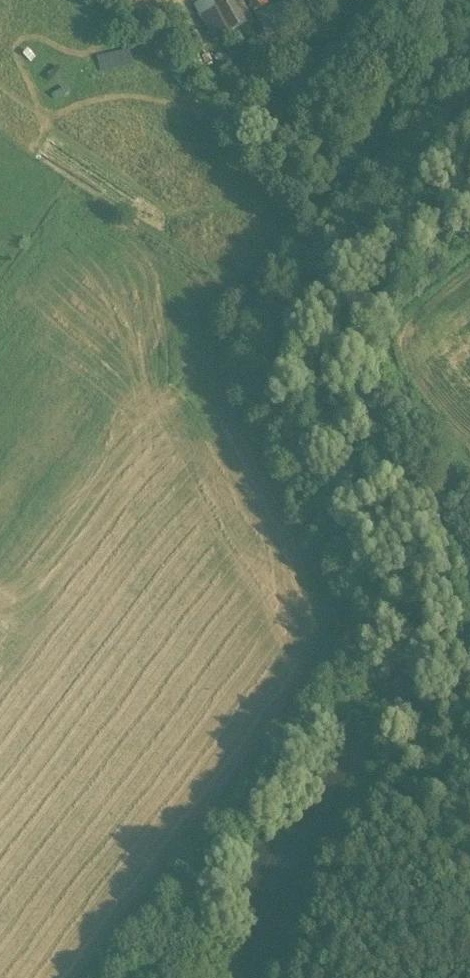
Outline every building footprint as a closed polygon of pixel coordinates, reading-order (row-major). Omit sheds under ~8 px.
[(243,0),(230,0),(200,16),(215,43),(255,21),(243,0)] [(269,4),(266,0),(248,0),(254,12),(269,4)] [(317,21),(306,0),(285,0),(257,14),(269,40),(302,22),(305,28),(317,21)] [(101,70),(133,63),(130,49),(98,56),(101,70)]
